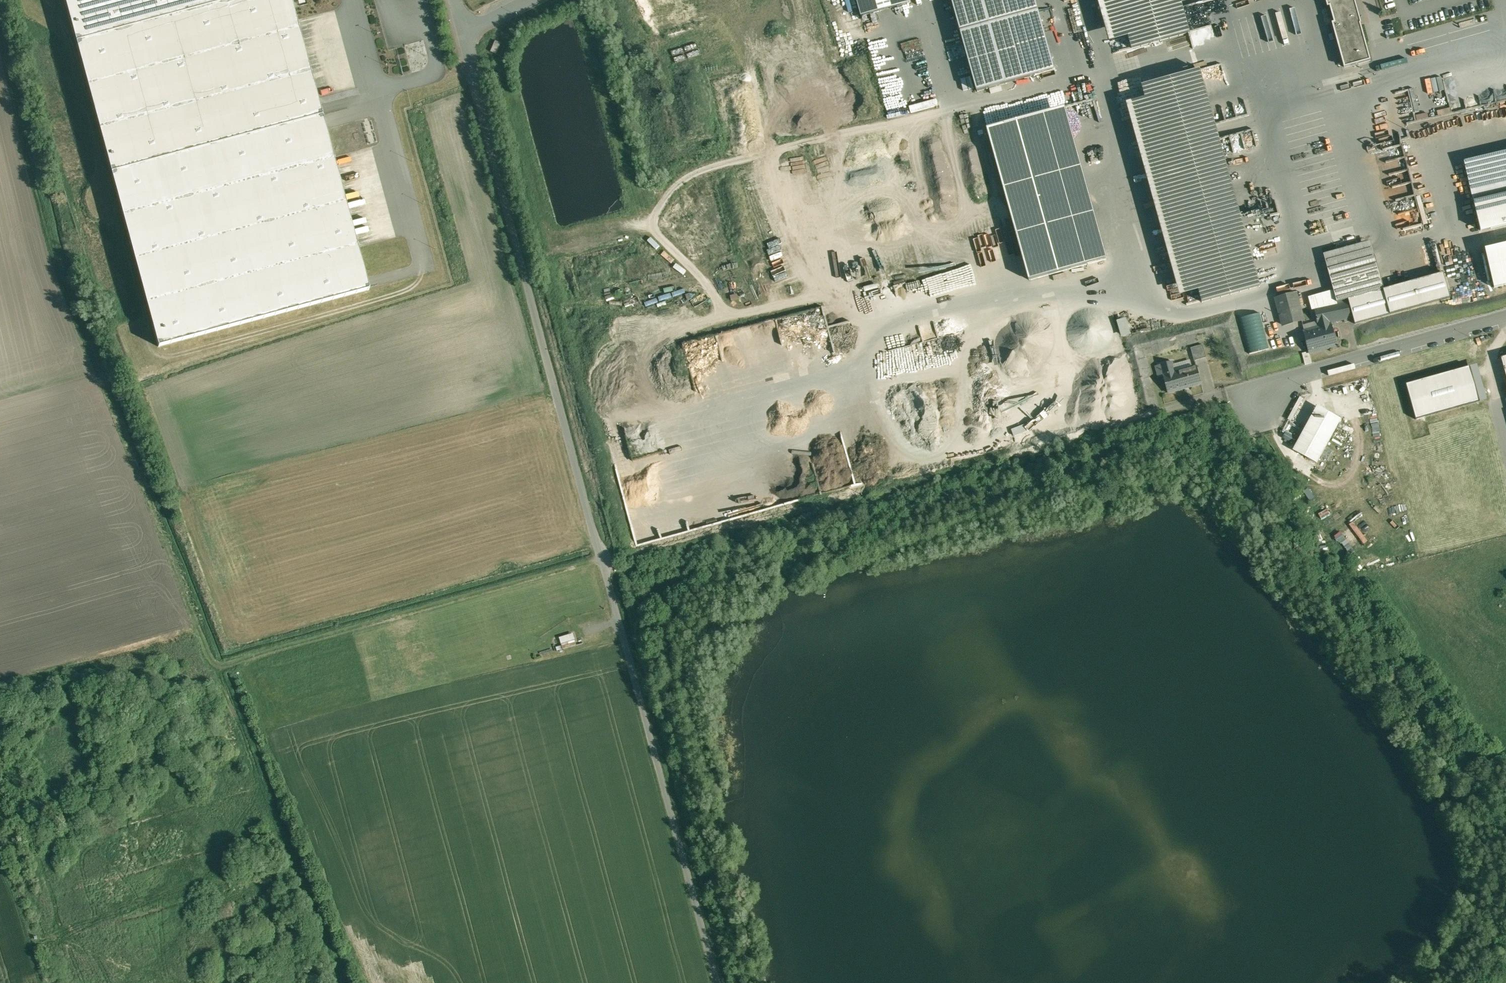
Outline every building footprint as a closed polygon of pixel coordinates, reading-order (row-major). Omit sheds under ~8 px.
[(290,0),(64,0),(158,347),(369,290),(290,0)] [(860,15),(910,1),(910,0),(856,0),(860,15)] [(977,92),(1056,70),(1036,0),(952,0),(977,92)] [(1181,0),(1098,0),(1110,42),(1128,37),(1131,49),(1190,33),(1181,0)] [(1327,7),(1329,6),(1334,22),(1332,23),(1344,67),(1358,64),(1370,60),(1360,23),(1362,23),(1359,14),(1355,0),(1325,0),(1327,7)] [(495,41),(491,51),(496,52),(499,43),(495,41)] [(1200,69),(1142,85),(1146,99),(1127,104),(1181,296),(1199,291),(1202,303),(1260,286),(1200,69)] [(1064,108),(987,129),(1029,281),(1106,260),(1064,108)] [(1463,161),(1480,231),(1505,225),(1505,151),(1463,161)] [(1371,241),(1323,254),(1336,302),(1384,289),(1371,241)] [(1485,248),(1494,287),(1505,284),(1505,243),(1485,248)] [(1295,293),(1276,298),(1283,325),(1303,320),(1295,293)] [(1347,301),(1314,308),(1319,328),(1330,324),(1330,322),(1350,318),(1347,301)] [(823,307),(795,313),(797,322),(811,319),(812,328),(817,327),(818,333),(821,333),(826,353),(832,351),(823,307)] [(1269,348),(1260,312),(1240,317),(1249,353),(1269,348)] [(1117,319),(1120,336),(1129,334),(1126,318),(1117,319)] [(1319,328),(1303,332),(1309,353),(1337,345),(1331,324),(1330,324),(1319,328)] [(1203,344),(1191,348),(1194,360),(1206,357),(1203,344)] [(1196,366),(1175,372),(1172,361),(1155,366),(1158,377),(1163,375),(1168,393),(1201,383),(1196,366)] [(1470,365),(1406,383),(1416,419),(1480,401),(1470,365)] [(1341,419),(1317,406),(1292,450),(1317,463),(1341,419)] [(1367,538),(1353,521),(1339,533),(1353,550),(1367,538)] [(573,633),(559,637),(562,648),(576,644),(573,633)]
